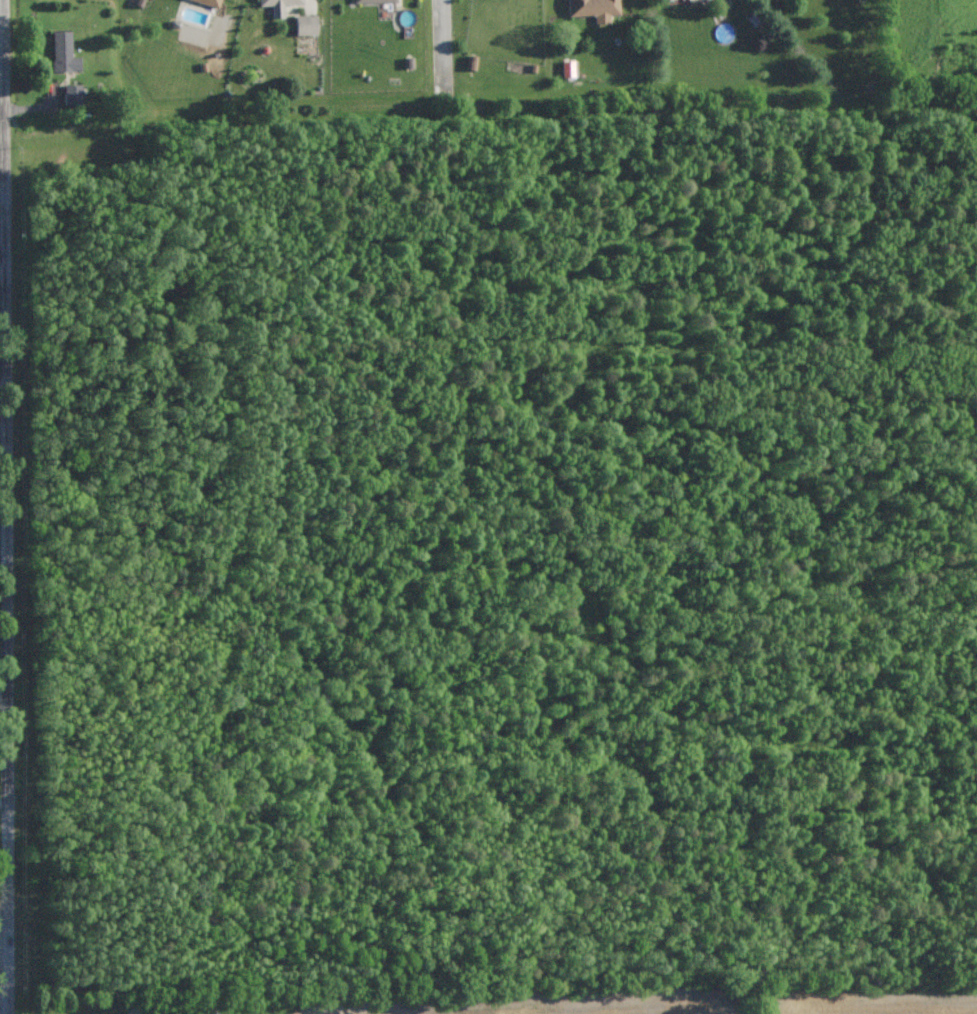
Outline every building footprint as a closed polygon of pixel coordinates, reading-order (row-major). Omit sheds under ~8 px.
[(221,0),(189,0),(219,8),(221,0)] [(259,6),(272,5),(273,18),(284,18),(283,4),(303,4),(303,0),(259,0),(259,6)] [(568,17),(620,16),(620,0),(568,0),(568,17)] [(296,15),(296,35),(318,35),(317,15),(296,15)] [(71,31),(53,31),(53,72),(81,71),(80,57),(72,57),(71,31)] [(574,60),(563,61),(563,77),(575,77),(574,60)] [(87,106),(86,84),(64,85),(65,106),(87,106)]
